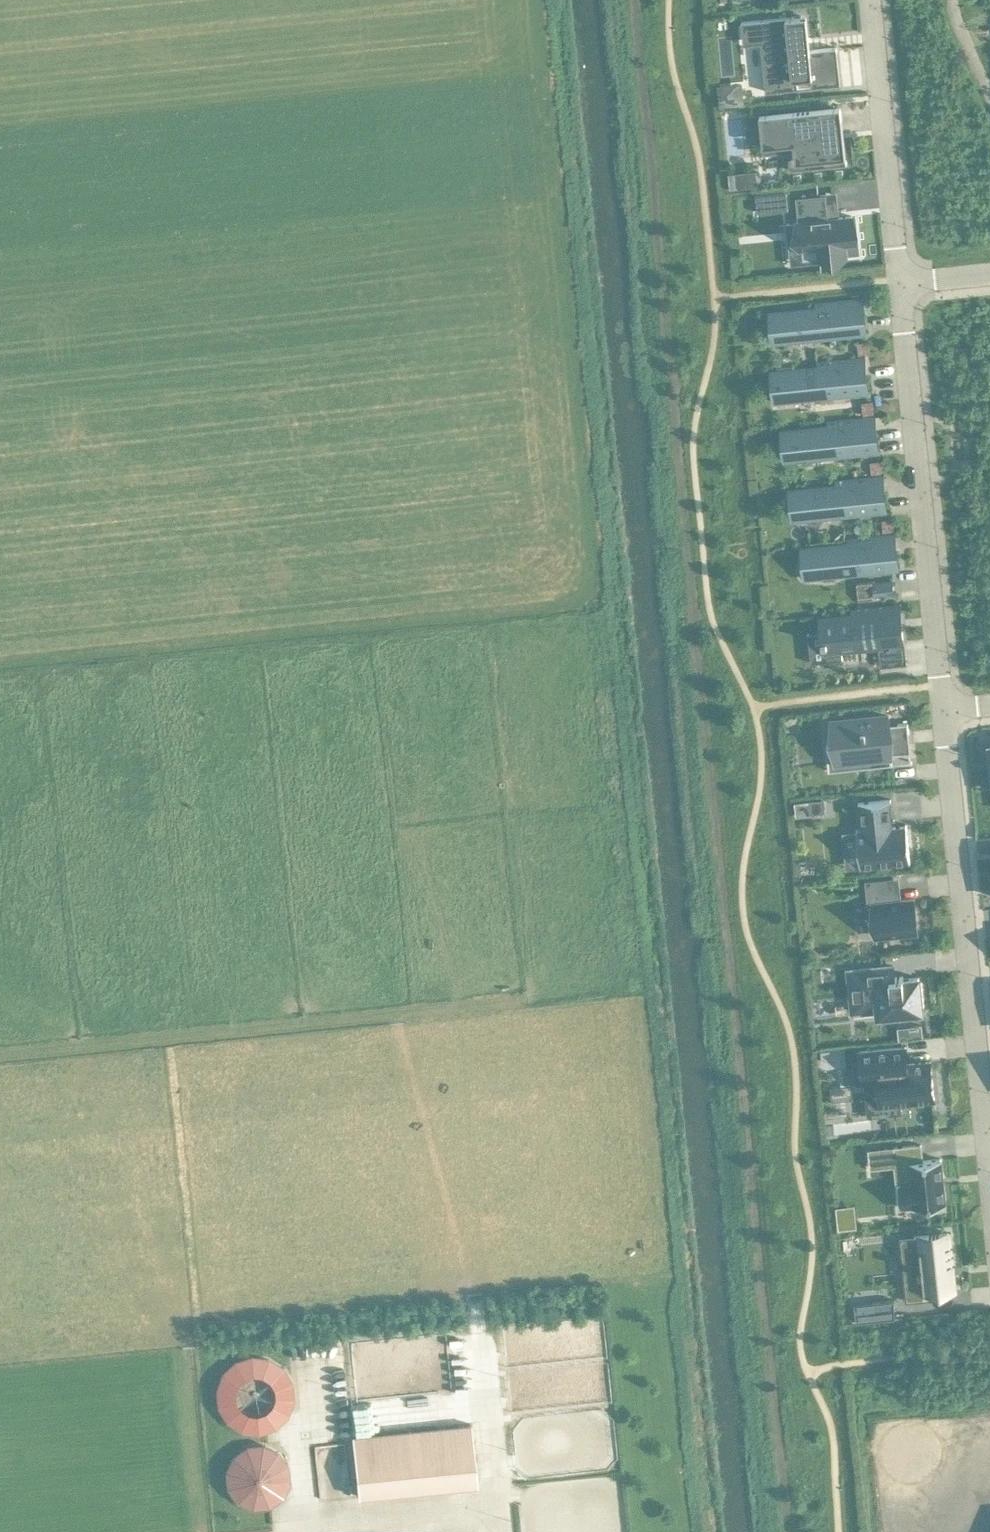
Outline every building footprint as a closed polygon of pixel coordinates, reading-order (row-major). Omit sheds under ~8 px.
[(835,52),(836,52),(836,48),(809,51),(805,16),(740,23),(741,27),(748,26),(750,40),(762,39),(767,89),(765,89),(765,92),(797,89),(796,79),(812,77),(811,72),(837,69),(835,52)] [(763,154),(787,152),(789,171),(846,165),(840,106),(759,115),(763,154)] [(759,170),(740,172),(742,187),(761,186),(759,170)] [(817,248),(819,260),(845,257),(844,245),(854,244),(851,217),(827,219),(825,195),(795,198),(798,222),(796,223),(799,249),(817,248)] [(766,311),(766,313),(777,311),(780,343),(866,335),(864,318),(857,318),(855,299),(863,299),(863,298),(814,303),(814,307),(766,311)] [(866,341),(856,343),(857,355),(868,354),(866,341)] [(795,401),(868,394),(867,376),(859,377),(857,358),(865,357),(865,356),(816,362),(816,365),(769,370),(771,387),(794,385),(795,401)] [(872,402),(861,403),(861,415),(872,414),(872,402)] [(805,460),(878,453),(877,436),(869,436),(867,417),(875,416),(826,421),(826,425),(779,430),(781,447),(804,444),(805,460)] [(880,461),(869,462),(870,475),(881,474),(880,461)] [(813,520),(886,512),(885,495),(877,496),(875,477),(883,476),(883,475),(834,480),(834,484),(787,489),(789,506),(812,504),(813,520)] [(891,520),(881,521),(882,533),(893,532),(891,520)] [(816,563),(818,579),(898,570),(897,553),(889,554),(887,535),(895,534),(895,533),(846,538),(846,542),(798,547),(798,548),(799,548),(801,564),(816,563)] [(873,597),(893,595),(892,580),(871,582),(873,597)] [(906,664),(906,663),(900,663),(898,643),(902,643),(900,629),(896,629),(894,606),(900,606),(900,604),(850,609),(850,611),(851,611),(851,613),(817,616),(817,618),(821,617),(823,639),(821,640),(821,644),(824,644),(825,662),(842,660),(841,649),(877,645),(879,667),(906,664)] [(869,768),(868,758),(910,754),(908,734),(907,723),(887,725),(886,716),(831,722),(834,746),(827,747),(827,746),(825,747),(828,772),(869,768)] [(825,799),(793,802),(795,817),(826,814),(825,799)] [(859,868),(909,863),(905,827),(891,828),(888,800),(859,803),(861,831),(855,832),(859,868)] [(916,933),(913,900),(894,902),(892,878),(864,881),(867,907),(871,906),(874,937),(916,933)] [(903,980),(902,977),(893,978),(892,967),(848,971),(852,1013),(877,1010),(878,1016),(886,1015),(886,1017),(913,1015),(912,1012),(921,1011),(921,1006),(923,1006),(921,983),(918,983),(918,978),(903,980)] [(921,1026),(896,1028),(897,1040),(922,1038),(921,1026)] [(858,1052),(861,1083),(875,1081),(878,1106),(881,1106),(882,1116),(900,1114),(899,1104),(934,1101),(930,1062),(907,1065),(905,1047),(858,1052)] [(922,1162),(920,1146),(892,1149),(894,1166),(910,1164),(912,1184),(896,1186),(898,1208),(914,1206),(914,1209),(944,1206),(940,1160),(922,1162)] [(907,1281),(903,1281),(905,1302),(948,1297),(947,1290),(953,1289),(947,1233),(913,1237),(915,1250),(904,1251),(907,1281)] [(893,1301),(871,1303),(873,1321),(895,1319),(893,1301)] [(524,1356),(492,1358),(494,1402),(548,1398),(548,1392),(523,1394),(521,1369),(525,1368),(524,1356)] [(269,1360),(254,1358),(240,1360),(228,1369),(220,1381),(217,1395),(220,1409),(228,1421),(240,1429),(254,1432),(269,1429),(281,1421),(289,1409),(292,1395),(289,1381),(281,1368),(269,1360)] [(499,1411),(499,1425),(521,1425),(521,1411),(499,1411)] [(457,1415),(338,1421),(341,1483),(460,1477),(457,1415)] [(269,1448),(257,1446),(245,1448),(235,1455),(229,1465),(226,1477),(229,1488),(235,1498),(245,1505),(257,1507),(269,1505),(279,1498),(285,1488),(288,1477),(285,1465),(279,1455),(269,1448)]
